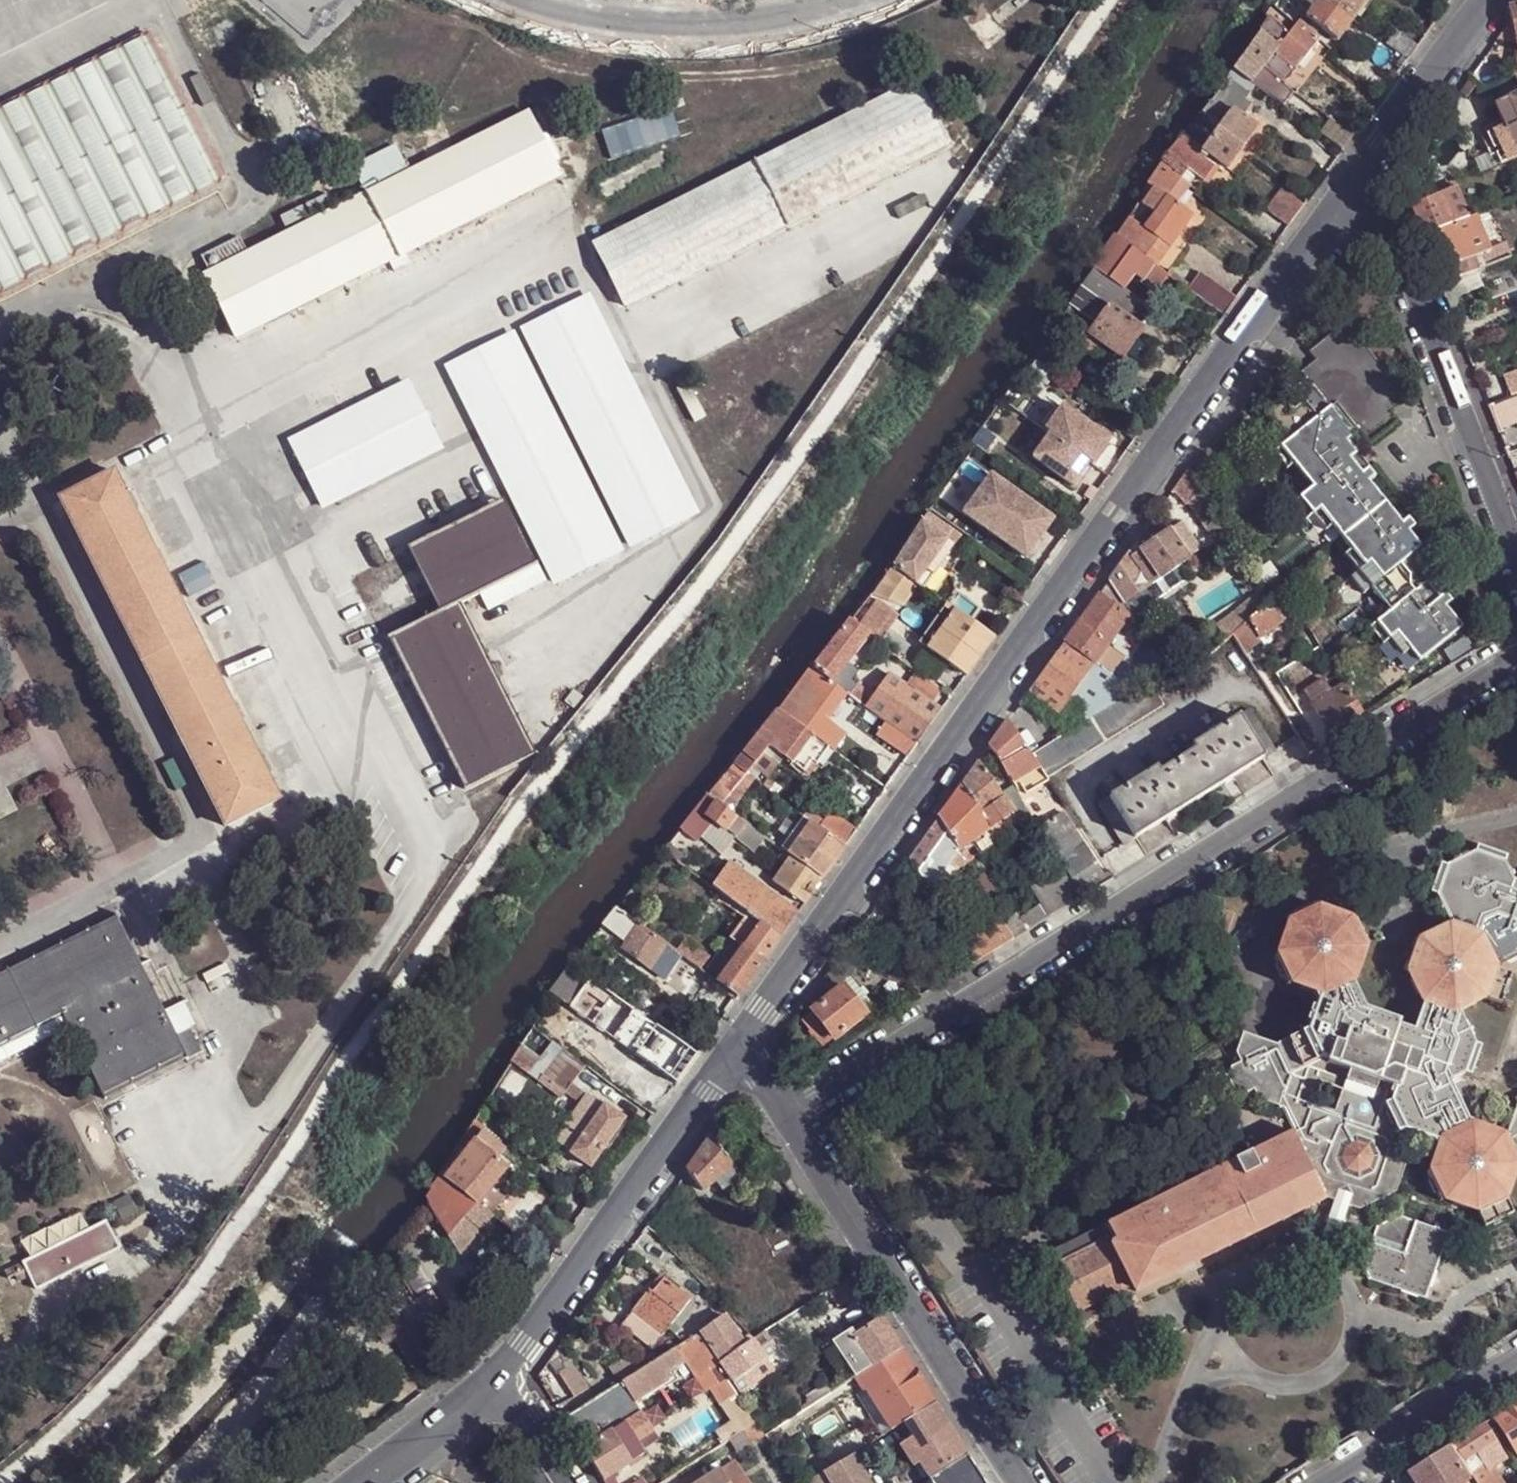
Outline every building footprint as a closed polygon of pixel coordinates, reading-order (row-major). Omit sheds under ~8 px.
[(1303,1),(1311,8),(1304,19),(1336,42),(1353,21),(1324,0),(1304,0),(1303,1)] [(1353,21),(1368,0),(1324,0),(1353,21)] [(1516,50),(1516,5),(1507,8),(1510,22),(1513,35),(1516,50)] [(1265,17),(1255,31),(1269,40),(1278,28),(1265,17)] [(1304,19),(1301,23),(1315,34),(1318,29),(1304,19)] [(1353,21),(1336,42),(1347,50),(1363,28),(1353,21)] [(1516,52),(1516,50),(1513,35),(1510,22),(1502,32),(1493,45),(1516,52)] [(1301,23),(1299,25),(1313,36),(1315,34),(1301,23)] [(1279,49),(1262,68),(1283,84),(1318,41),(1318,40),(1313,36),(1299,25),(1297,24),(1295,26),(1287,35),(1278,48),(1279,49)] [(1278,28),(1269,40),(1278,48),(1287,35),(1278,28)] [(1255,31),(1240,52),(1276,81),(1282,86),(1283,84),(1262,68),(1279,49),(1278,48),(1269,40),(1255,31)] [(0,113),(0,296),(226,182),(152,37),(0,113)] [(1276,81),(1240,52),(1230,68),(1242,76),(1252,84),(1257,87),(1266,94),(1276,81)] [(1401,70),(1407,61),(1401,56),(1394,65),(1401,70)] [(1230,68),(1215,90),(1226,98),(1242,76),(1230,68)] [(1237,106),(1252,84),(1242,76),(1226,98),(1237,106)] [(593,244),(626,310),(951,145),(916,80),(593,244)] [(1237,106),(1237,115),(1257,87),(1252,84),(1237,106)] [(1215,90),(1209,96),(1221,105),(1221,104),(1226,98),(1215,90)] [(1507,98),(1516,120),(1516,94),(1507,98)] [(1237,115),(1237,106),(1226,98),(1221,104),(1230,110),(1237,115)] [(1493,105),(1503,127),(1505,131),(1516,125),(1516,120),(1507,98),(1493,105)] [(1218,128),(1202,150),(1226,169),(1255,128),(1237,115),(1230,110),(1228,114),(1218,128)] [(1222,110),(1213,124),(1218,128),(1228,114),(1222,110)] [(222,312),(236,340),(561,178),(530,112),(249,252),(209,272),(203,275),(211,291),(222,312)] [(1505,131),(1516,156),(1516,125),(1505,131)] [(1516,156),(1505,131),(1503,127),(1484,136),(1498,166),(1516,156)] [(1181,135),(1160,163),(1170,170),(1191,143),(1181,135)] [(1202,150),(1191,143),(1170,170),(1171,171),(1181,178),(1186,171),(1212,189),(1226,169),(1202,150)] [(1160,163),(1152,175),(1162,183),(1171,171),(1170,170),(1160,163)] [(1397,177),(1408,202),(1414,200),(1403,170),(1397,177)] [(1135,200),(1155,215),(1168,198),(1147,182),(1135,200)] [(1450,227),(1461,223),(1449,194),(1440,197),(1450,227)] [(1290,224),(1303,206),(1289,195),(1276,214),(1290,224)] [(1422,238),(1450,227),(1440,197),(1410,209),(1422,238)] [(1187,211),(1168,198),(1155,215),(1143,231),(1146,233),(1143,237),(1133,251),(1143,259),(1155,267),(1169,248),(1163,244),(1187,211)] [(1450,227),(1422,238),(1439,284),(1470,272),(1479,269),(1483,267),(1512,256),(1507,244),(1491,250),(1484,233),(1478,216),(1461,223),(1450,227)] [(1125,217),(1121,222),(1127,225),(1130,221),(1125,217)] [(1112,237),(1133,251),(1143,237),(1127,225),(1121,222),(1112,237)] [(1112,237),(1092,266),(1095,269),(1116,284),(1119,280),(1126,270),(1132,275),(1143,259),(1133,251),(1112,237)] [(241,238),(202,259),(209,272),(249,252),(241,238)] [(1143,259),(1132,275),(1157,293),(1168,278),(1155,267),(1143,259)] [(1181,285),(1209,306),(1211,304),(1225,314),(1237,298),(1194,267),(1181,285)] [(1116,284),(1095,269),(1082,287),(1109,307),(1140,330),(1154,311),(1120,287),(1116,284)] [(1439,284),(1446,301),(1456,297),(1476,289),(1470,272),(1439,284)] [(1109,307),(1082,287),(1067,306),(1096,325),(1109,307)] [(211,291),(200,296),(211,318),(222,312),(211,291)] [(582,295),(520,326),(630,550),(693,519),(582,295)] [(1446,301),(1454,319),(1462,315),(1456,297),(1446,301)] [(1140,330),(1109,307),(1096,325),(1089,335),(1120,358),(1140,330)] [(1415,662),(1460,627),(1443,607),(1449,602),(1420,566),(1427,561),(1417,549),(1424,543),(1404,518),(1398,523),(1366,483),(1371,478),(1343,443),(1355,433),(1365,445),(1394,422),(1387,413),(1401,402),(1390,388),(1392,386),(1343,323),(1305,353),(1314,364),(1299,375),(1303,382),(1261,415),(1271,427),(1264,433),(1277,449),(1270,454),(1284,471),(1290,466),(1309,489),(1288,505),(1301,521),(1309,516),(1321,532),(1329,526),(1348,550),(1341,555),(1353,572),(1347,577),(1360,594),(1367,588),(1386,612),(1366,628),(1379,645),(1387,639),(1400,655),(1406,650),(1415,662)] [(507,333),(444,364),(555,588),(618,557),(507,333)] [(1120,358),(1089,335),(1079,348),(1110,370),(1120,358)] [(1506,401),(1516,397),(1516,378),(1500,385),(1506,401)] [(409,386),(290,445),(323,514),(444,453),(409,386)] [(1497,431),(1516,424),(1516,397),(1506,401),(1488,409),(1497,431)] [(1062,408),(1045,433),(1049,435),(1088,463),(1092,467),(1109,442),(1062,408)] [(1045,433),(1033,448),(1038,451),(1049,435),(1045,433)] [(1088,463),(1049,435),(1038,451),(1031,459),(1070,487),(1088,463)] [(116,469),(58,499),(224,830),(283,801),(116,469)] [(1191,479),(1185,470),(1165,498),(1175,506),(1179,499),(1188,507),(1199,492),(1191,479)] [(988,474),(979,487),(1000,483),(988,474)] [(1051,519),(1000,483),(979,487),(960,514),(1024,558),(1051,519)] [(408,549),(440,612),(460,603),(493,587),(536,566),(504,501),(408,549)] [(903,545),(891,565),(917,583),(923,588),(944,557),(951,545),(952,544),(958,535),(925,511),(919,520),(915,525),(903,545)] [(1196,554),(1176,524),(1167,530),(1188,559),(1196,554)] [(1107,580),(1122,603),(1176,567),(1188,559),(1167,530),(1142,547),(1135,540),(1107,580)] [(865,593),(864,593),(902,605),(917,583),(891,565),(883,579),(879,582),(865,593)] [(536,566),(493,587),(500,599),(541,579),(536,566)] [(1122,603),(1131,618),(1185,582),(1176,567),(1122,603)] [(1270,601),(1260,587),(1231,611),(1244,624),(1246,622),(1270,601)] [(1270,601),(1246,622),(1257,637),(1258,639),(1281,622),(1295,612),(1281,592),(1270,601)] [(1097,593),(1063,642),(1095,663),(1128,616),(1097,593)] [(875,599),(856,626),(875,638),(893,612),(875,599)] [(440,612),(389,638),(465,790),(536,755),(460,603),(440,612)] [(979,656),(993,636),(945,603),(942,607),(917,641),(965,675),(970,669),(979,656)] [(1230,635),(1239,648),(1257,637),(1246,622),(1244,624),(1230,635)] [(1262,647),(1286,630),(1281,622),(1258,639),(1262,647)] [(813,670),(828,681),(832,684),(868,637),(864,634),(862,633),(847,623),(813,670)] [(1324,658),(1309,635),(1296,645),(1309,666),(1324,658)] [(1057,710),(1095,663),(1063,642),(1028,689),(1044,701),(1057,710)] [(1106,671),(1095,663),(1057,710),(1077,725),(1133,690),(1106,671)] [(813,670),(809,668),(777,712),(785,717),(807,733),(810,734),(829,748),(833,751),(844,734),(841,732),(826,722),(821,717),(841,691),(839,690),(832,684),(828,681),(813,670)] [(913,670),(903,685),(930,704),(940,689),(913,670)] [(865,704),(917,742),(940,710),(930,704),(903,685),(888,674),(868,701),(865,704)] [(1318,679),(1295,694),(1306,709),(1311,706),(1328,695),(1318,679)] [(1161,705),(1147,682),(1133,690),(1077,725),(1028,754),(1035,765),(1039,772),(1044,778),(1161,705)] [(1332,739),(1363,719),(1343,686),(1328,695),(1311,706),(1332,739)] [(865,704),(868,701),(852,689),(847,695),(861,705),(864,707),(865,704)] [(1028,689),(1020,700),(1035,710),(1039,709),(1044,701),(1028,689)] [(844,693),(841,691),(821,717),(826,722),(846,694),(844,693)] [(1306,709),(1297,715),(1304,725),(1318,747),(1332,739),(1311,706),(1306,709)] [(739,771),(744,775),(765,746),(764,745),(785,717),(777,712),(775,710),(731,765),(739,771)] [(1247,710),(1236,718),(1250,738),(1262,758),(1273,751),(1261,731),(1247,710)] [(785,717),(764,745),(765,746),(802,772),(809,763),(815,765),(816,767),(829,748),(810,734),(807,733),(785,717)] [(1236,718),(1198,742),(1201,745),(1193,750),(1156,773),(1148,778),(1145,774),(1107,797),(1120,817),(1133,839),(1135,838),(1163,819),(1179,810),(1215,788),(1232,777),(1260,759),(1262,758),(1250,738),(1236,718)] [(1297,727),(1292,719),(1287,722),(1292,730),(1297,727)] [(1006,721),(987,746),(999,765),(1010,758),(1024,748),(1006,721)] [(1294,732),(1308,754),(1318,747),(1304,725),(1294,732)] [(906,757),(916,744),(891,727),(882,740),(906,757)] [(1190,746),(1193,750),(1201,745),(1198,742),(1190,746)] [(1024,748),(1010,758),(1021,773),(1035,765),(1028,754),(1024,748)] [(1010,758),(999,765),(1008,781),(1021,773),(1010,758)] [(957,788),(937,817),(948,837),(954,845),(958,851),(962,848),(968,843),(987,829),(1010,813),(997,793),(975,762),(957,788)] [(807,776),(815,765),(809,763),(802,772),(807,776)] [(706,798),(715,805),(739,771),(731,765),(705,797),(706,798)] [(1021,773),(1008,781),(1010,785),(1016,792),(1025,786),(1028,790),(1044,778),(1039,772),(1035,765),(1021,773)] [(869,768),(864,773),(869,777),(873,771),(869,768)] [(1154,768),(1145,774),(1148,778),(1156,773),(1154,768)] [(880,773),(875,781),(885,788),(890,781),(880,773)] [(1010,785),(997,793),(1010,813),(1021,829),(1034,822),(1016,792),(1010,785)] [(1122,846),(1133,839),(1120,817),(1107,797),(1096,804),(1109,824),(1122,846)] [(735,819),(715,805),(706,798),(700,800),(682,823),(676,831),(692,844),(695,839),(699,835),(709,821),(725,833),(735,819)] [(1037,827),(1059,861),(1083,845),(1060,812),(1037,827)] [(802,816),(796,825),(804,831),(810,822),(802,816)] [(948,837),(937,817),(907,859),(913,868),(921,880),(925,885),(937,903),(967,865),(961,857),(958,851),(954,845),(948,837)] [(735,819),(725,833),(732,838),(746,848),(752,839),(756,833),(735,819)] [(844,846),(854,832),(837,820),(828,835),(844,846)] [(699,835),(695,839),(718,857),(732,838),(725,833),(709,821),(699,835)] [(793,847),(787,855),(789,857),(795,862),(818,828),(810,822),(804,831),(793,847)] [(796,825),(785,841),(793,847),(804,831),(796,825)] [(818,828),(795,862),(820,879),(844,846),(828,835),(818,828)] [(987,829),(968,843),(976,854),(995,840),(987,829)] [(756,833),(752,839),(771,852),(775,847),(756,833)] [(785,841),(779,849),(787,855),(793,847),(785,841)] [(1066,872),(1080,895),(1106,879),(1083,845),(1059,861),(1063,868),(1066,872)] [(1253,1090),(1258,1101),(1284,1109),(1294,1130),(1045,1254),(1074,1312),(1129,1285),(1132,1292),(1324,1199),(1334,1202),(1348,1206),(1359,1210),(1373,1203),(1382,1199),(1396,1192),(1409,1157),(1398,1134),(1403,1131),(1410,1133),(1409,1137),(1424,1142),(1425,1139),(1433,1141),(1436,1149),(1431,1162),(1434,1163),(1431,1171),(1426,1173),(1440,1202),(1445,1199),(1452,1202),(1452,1205),(1467,1210),(1468,1207),(1472,1208),(1476,1211),(1478,1214),(1484,1228),(1513,1214),(1506,1198),(1505,1194),(1507,1188),(1510,1189),(1515,1174),(1512,1173),(1515,1165),(1516,1164),(1516,1097),(1514,1098),(1516,1104),(1514,1111),(1511,1111),(1506,1126),(1509,1127),(1506,1135),(1500,1137),(1492,1134),(1493,1131),(1478,1126),(1478,1129),(1470,1127),(1450,1085),(1458,1081),(1457,1079),(1464,1075),(1470,1077),(1480,1048),(1475,1046),(1471,1037),(1474,1036),(1467,1022),(1464,1024),(1460,1016),(1462,1010),(1476,1004),(1475,1002),(1482,998),(1500,1004),(1510,974),(1492,968),(1488,960),(1491,959),(1484,945),(1481,946),(1478,939),(1484,921),(1497,915),(1516,921),(1516,925),(1516,880),(1513,876),(1516,875),(1512,867),(1510,869),(1506,862),(1508,855),(1478,846),(1477,851),(1469,854),(1468,852),(1454,858),(1455,862),(1448,865),(1442,863),(1431,892),(1437,894),(1441,902),(1438,903),(1445,917),(1448,916),(1451,922),(1448,929),(1442,933),(1441,930),(1426,937),(1427,939),(1420,943),(1414,941),(1404,971),(1410,972),(1413,980),(1410,981),(1418,995),(1420,993),(1424,1002),(1413,1030),(1399,1025),(1401,1020),(1365,1008),(1351,979),(1354,972),(1357,974),(1362,958),(1359,957),(1362,949),(1368,947),(1353,918),(1347,921),(1340,918),(1342,916),(1326,911),(1325,913),(1318,911),(1315,905),(1287,918),(1289,924),(1286,932),(1284,931),(1278,945),(1281,946),(1278,954),(1273,957),(1288,985),(1293,982),(1300,985),(1299,988),(1313,993),(1316,1000),(1306,1030),(1276,1044),(1242,1033),(1227,1077),(1234,1092),(1243,1095),(1253,1090)] [(675,864),(679,859),(663,847),(659,853),(675,864)] [(775,847),(771,852),(785,863),(789,857),(787,855),(779,849),(775,847)] [(962,848),(958,851),(961,857),(967,865),(968,867),(972,864),(962,848)] [(802,904),(820,879),(795,862),(789,857),(785,863),(770,882),(802,904)] [(907,859),(900,869),(908,874),(913,868),(907,859)] [(727,865),(710,888),(746,914),(758,923),(778,938),(796,913),(727,865)] [(1063,868),(1045,880),(1047,883),(1046,885),(1060,908),(1080,895),(1066,872),(1063,868)] [(984,874),(976,878),(986,895),(994,890),(984,874)] [(1045,880),(1032,888),(1049,915),(1060,908),(1046,885),(1047,883),(1045,880)] [(1024,931),(1045,918),(1036,907),(1016,919),(1024,931)] [(1016,919),(1010,909),(999,917),(1013,938),(1024,931),(1016,919)] [(624,943),(637,925),(619,912),(606,930),(624,943)] [(743,945),(758,923),(746,914),(729,938),(741,947),(743,945)] [(64,1017),(106,1099),(188,1058),(178,1039),(164,1011),(117,917),(0,975),(0,1050),(64,1017)] [(999,917),(983,927),(986,931),(997,949),(1013,938),(999,917)] [(758,923),(743,945),(763,959),(778,938),(758,923)] [(648,968),(665,944),(637,925),(624,943),(620,949),(648,968)] [(986,931),(964,945),(968,953),(974,961),(997,949),(986,931)] [(729,938),(705,973),(717,981),(725,971),(741,947),(729,938)] [(648,968),(663,977),(678,955),(665,944),(648,968)] [(678,955),(700,970),(708,958),(688,944),(678,955)] [(737,996),(763,959),(743,945),(741,947),(725,971),(717,981),(737,996)] [(948,967),(952,975),(974,961),(968,953),(948,967)] [(835,961),(823,978),(838,988),(848,976),(850,972),(835,961)] [(548,993),(569,1008),(588,981),(567,968),(548,993)] [(874,1009),(848,976),(838,988),(841,986),(865,1016),(874,1009)] [(807,1000),(816,1007),(838,988),(823,978),(807,1000)] [(567,1009),(643,1059),(662,1031),(655,1027),(645,1019),(588,981),(569,1008),(567,1009)] [(812,1010),(835,1040),(865,1016),(841,986),(838,988),(816,1007),(812,1010)] [(189,1001),(164,1011),(178,1039),(193,1031),(202,1026),(189,1001)] [(674,1039),(681,1027),(653,1008),(645,1019),(655,1027),(662,1031),(674,1039)] [(696,1054),(705,1041),(682,1026),(681,1027),(674,1039),(696,1054)] [(193,1031),(178,1039),(188,1058),(191,1061),(204,1055),(193,1031)] [(674,1039),(662,1031),(643,1059),(641,1062),(674,1084),(696,1054),(674,1039)] [(561,1052),(548,1042),(538,1055),(527,1072),(540,1081),(540,1079),(561,1052)] [(521,1044),(510,1061),(527,1072),(538,1055),(521,1044)] [(561,1052),(540,1079),(563,1096),(583,1069),(561,1052)] [(1227,1077),(1222,1088),(1234,1092),(1227,1077)] [(1243,1095),(1258,1101),(1253,1090),(1243,1095)] [(587,1095),(554,1139),(571,1151),(604,1107),(587,1095)] [(717,1144),(741,1111),(733,1104),(711,1136),(717,1144)] [(624,1118),(605,1105),(604,1107),(571,1151),(570,1153),(590,1167),(605,1147),(603,1146),(623,1120),(624,1118)] [(485,1132),(486,1130),(473,1120),(448,1153),(437,1172),(445,1178),(475,1140),(477,1141),(482,1134),(485,1132)] [(608,1149),(627,1124),(623,1120),(603,1146),(605,1147),(608,1149)] [(475,1140),(445,1178),(476,1204),(477,1203),(490,1214),(512,1188),(502,1180),(499,1177),(507,1167),(496,1158),(500,1154),(504,1148),(485,1132),(477,1141),(475,1140)] [(711,1136),(686,1170),(702,1190),(714,1182),(734,1166),(717,1144),(711,1136)] [(502,1180),(515,1166),(500,1154),(496,1158),(507,1167),(499,1177),(502,1180)] [(745,1172),(738,1163),(734,1166),(714,1182),(722,1190),(745,1172)] [(476,1204),(437,1172),(422,1195),(421,1200),(421,1203),(423,1207),(426,1204),(447,1238),(465,1217),(476,1204)] [(1373,1203),(1383,1225),(1392,1220),(1382,1199),(1373,1203)] [(1321,1239),(1335,1244),(1348,1206),(1334,1202),(1321,1239)] [(476,1204),(465,1217),(479,1229),(491,1215),(490,1214),(477,1203),(476,1204)] [(465,1217),(447,1238),(458,1255),(479,1229),(465,1217)] [(1383,1225),(1376,1228),(1362,1268),(1369,1282),(1403,1294),(1419,1299),(1425,1301),(1429,1288),(1435,1271),(1448,1234),(1399,1217),(1392,1220),(1383,1225)] [(22,1262),(36,1291),(120,1249),(107,1221),(22,1262)] [(1362,1268),(1359,1278),(1369,1282),(1362,1268)] [(1429,1288),(1440,1285),(1435,1271),(1429,1288)] [(648,1289),(651,1291),(664,1277),(660,1274),(648,1289)] [(621,1326),(651,1349),(667,1329),(689,1301),(690,1298),(664,1277),(651,1291),(648,1289),(621,1326)] [(824,1305),(842,1295),(836,1286),(818,1296),(824,1305)] [(1403,1294),(1406,1303),(1419,1299),(1403,1294)] [(689,1301),(667,1329),(675,1336),(697,1307),(689,1301)] [(716,1362),(743,1343),(723,1315),(696,1333),(697,1333),(716,1362)] [(873,1367),(901,1349),(881,1317),(853,1335),(873,1367)] [(858,1376),(873,1367),(853,1335),(850,1332),(830,1346),(854,1379),(858,1376)] [(722,1402),(736,1392),(730,1383),(716,1362),(697,1333),(684,1341),(682,1343),(674,1347),(661,1356),(659,1357),(667,1371),(682,1361),(696,1381),(704,1375),(711,1387),(722,1402)] [(751,1338),(765,1357),(773,1351),(760,1333),(753,1337),(751,1338)] [(716,1362),(730,1383),(733,1381),(765,1357),(751,1338),(743,1343),(716,1362)] [(561,1344),(550,1359),(574,1397),(589,1387),(561,1344)] [(843,1386),(854,1379),(830,1346),(820,1352),(843,1386)] [(659,1357),(661,1356),(655,1349),(634,1364),(639,1370),(659,1357)] [(867,1389),(892,1430),(903,1423),(905,1422),(927,1408),(935,1403),(901,1349),(873,1367),(882,1381),(867,1389)] [(622,1381),(606,1392),(625,1422),(638,1441),(652,1432),(633,1402),(672,1378),(667,1371),(659,1357),(639,1370),(622,1381)] [(765,1357),(733,1381),(740,1391),(773,1368),(765,1357)] [(867,1389),(882,1381),(873,1367),(858,1376),(864,1385),(867,1389)] [(1427,1377),(1432,1385),(1447,1376),(1442,1368),(1427,1377)] [(711,1387),(704,1375),(696,1381),(704,1393),(711,1387)] [(803,1411),(814,1405),(832,1393),(826,1384),(798,1404),(803,1411)] [(854,1391),(883,1436),(892,1430),(867,1389),(864,1385),(854,1391)] [(582,1448),(603,1480),(608,1477),(612,1475),(628,1464),(620,1452),(633,1444),(638,1441),(625,1422),(606,1392),(564,1418),(582,1448)] [(741,1398),(736,1392),(722,1402),(737,1425),(753,1416),(741,1398)] [(927,1408),(905,1422),(914,1436),(901,1445),(915,1467),(921,1463),(931,1479),(968,1455),(948,1424),(940,1411),(935,1403),(927,1408)] [(1516,1453),(1516,1403),(1494,1418),(1516,1453)] [(757,1422),(753,1416),(737,1425),(742,1431),(742,1430),(746,1428),(757,1422)] [(746,1428),(742,1430),(749,1440),(764,1431),(757,1422),(746,1428)] [(1453,1445),(1476,1482),(1477,1482),(1505,1482),(1489,1458),(1502,1450),(1486,1424),(1453,1445)] [(742,1431),(729,1439),(738,1455),(752,1446),(749,1440),(742,1430),(742,1431)] [(749,1440),(752,1446),(767,1436),(766,1435),(764,1431),(749,1440)] [(620,1452),(628,1464),(641,1456),(633,1444),(620,1452)] [(1415,1482),(1461,1482),(1466,1480),(1468,1482),(1475,1482),(1476,1482),(1453,1445),(1452,1446),(1452,1445),(1408,1472),(1415,1482)] [(810,1482),(811,1482),(871,1482),(854,1455),(810,1482)] [(931,1482),(986,1482),(968,1455),(929,1480),(931,1482)] [(729,1482),(747,1482),(734,1462),(721,1471),(729,1482)] [(720,1469),(698,1482),(729,1482),(721,1471),(720,1469)]
